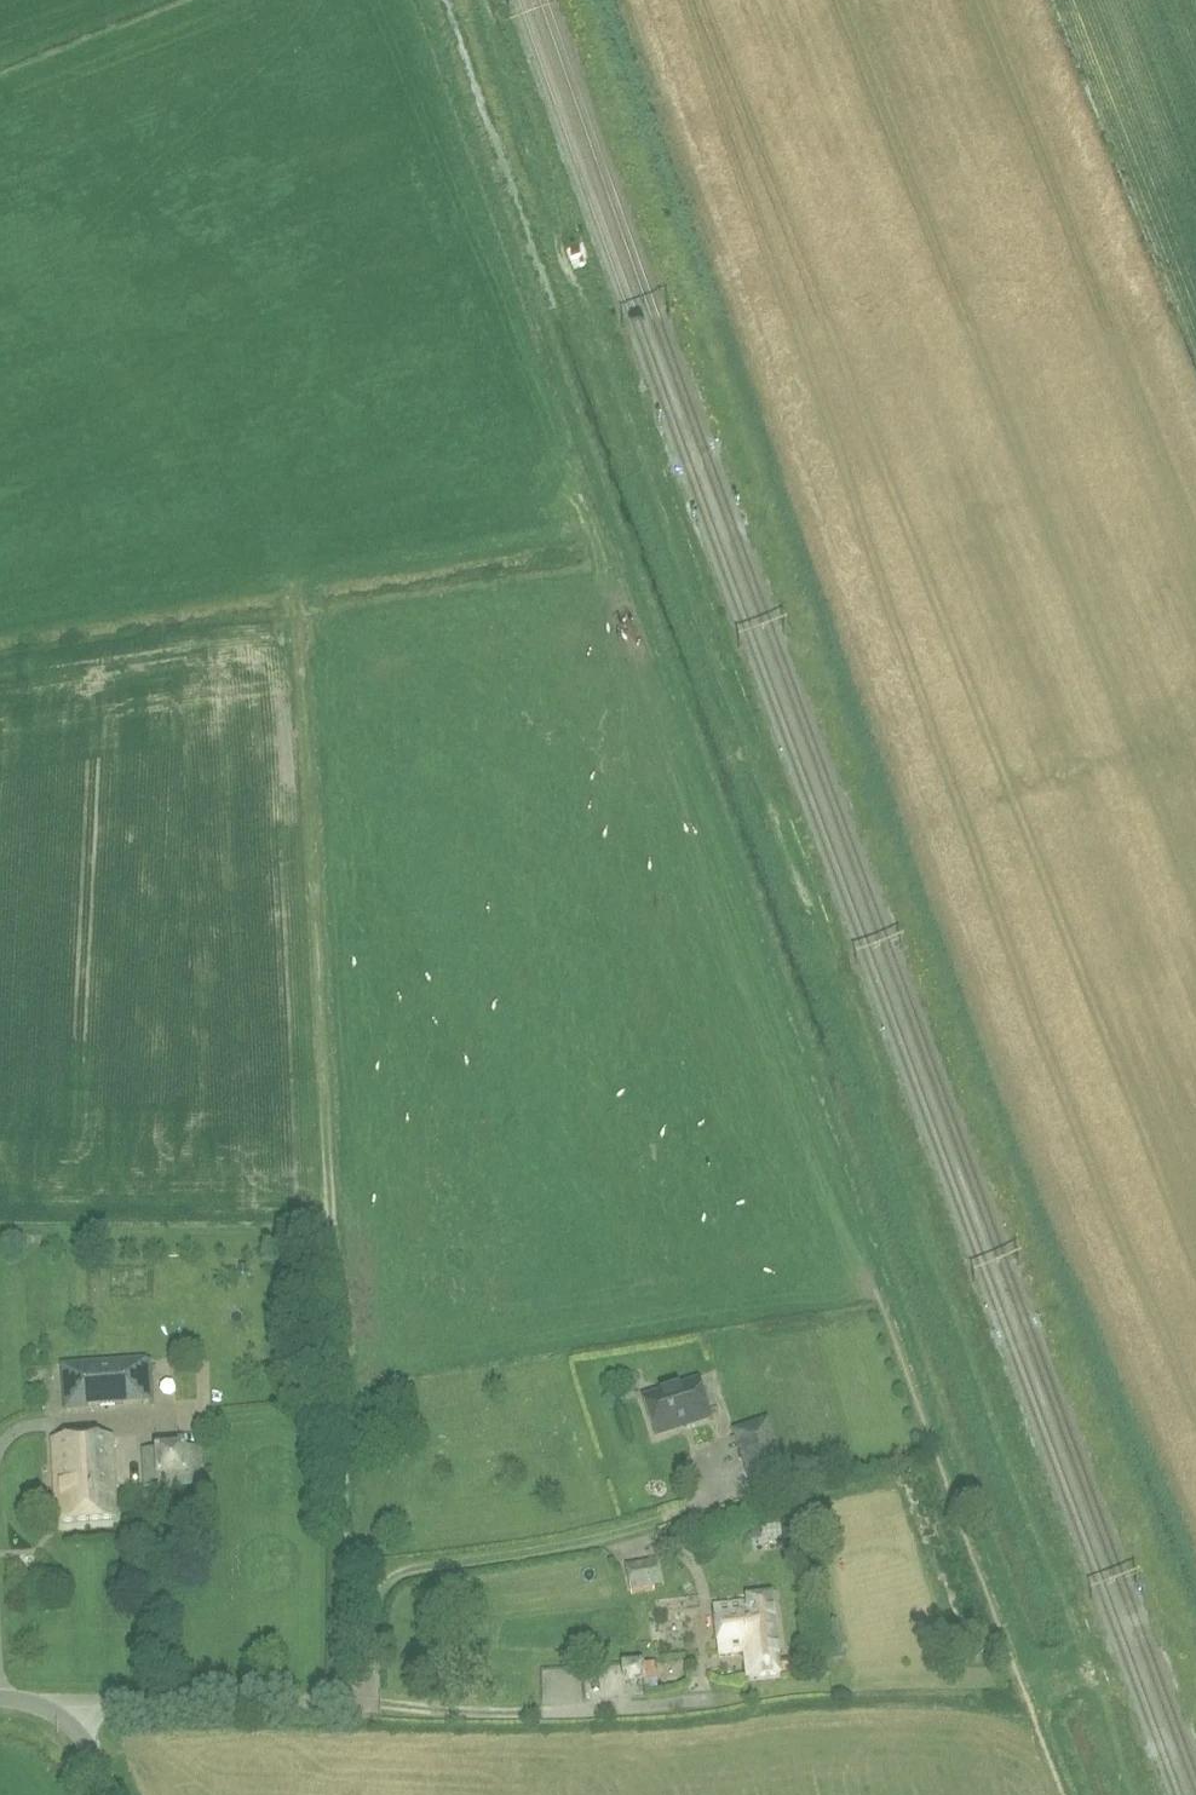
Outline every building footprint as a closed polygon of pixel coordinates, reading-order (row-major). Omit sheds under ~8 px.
[(65,1369),(67,1407),(152,1403),(150,1364),(65,1369)] [(710,1418),(698,1382),(643,1399),(655,1436),(710,1418)] [(752,1486),(784,1475),(766,1421),(734,1431),(752,1486)] [(116,1519),(110,1436),(52,1440),(57,1522),(116,1519)] [(201,1486),(200,1463),(200,1446),(186,1447),(186,1444),(154,1445),(154,1448),(141,1449),(143,1490),(201,1486)] [(776,1529),(733,1542),(739,1561),(782,1549),(776,1529)] [(630,1592),(661,1586),(653,1558),(624,1564),(630,1592)] [(719,1654),(744,1651),(747,1677),(780,1673),(779,1671),(796,1669),(795,1659),(778,1660),(771,1594),(747,1596),(747,1601),(713,1605),(719,1654)] [(642,1664),(642,1661),(642,1660),(620,1663),(623,1685),(643,1684),(643,1690),(657,1688),(654,1663),(642,1664)]
